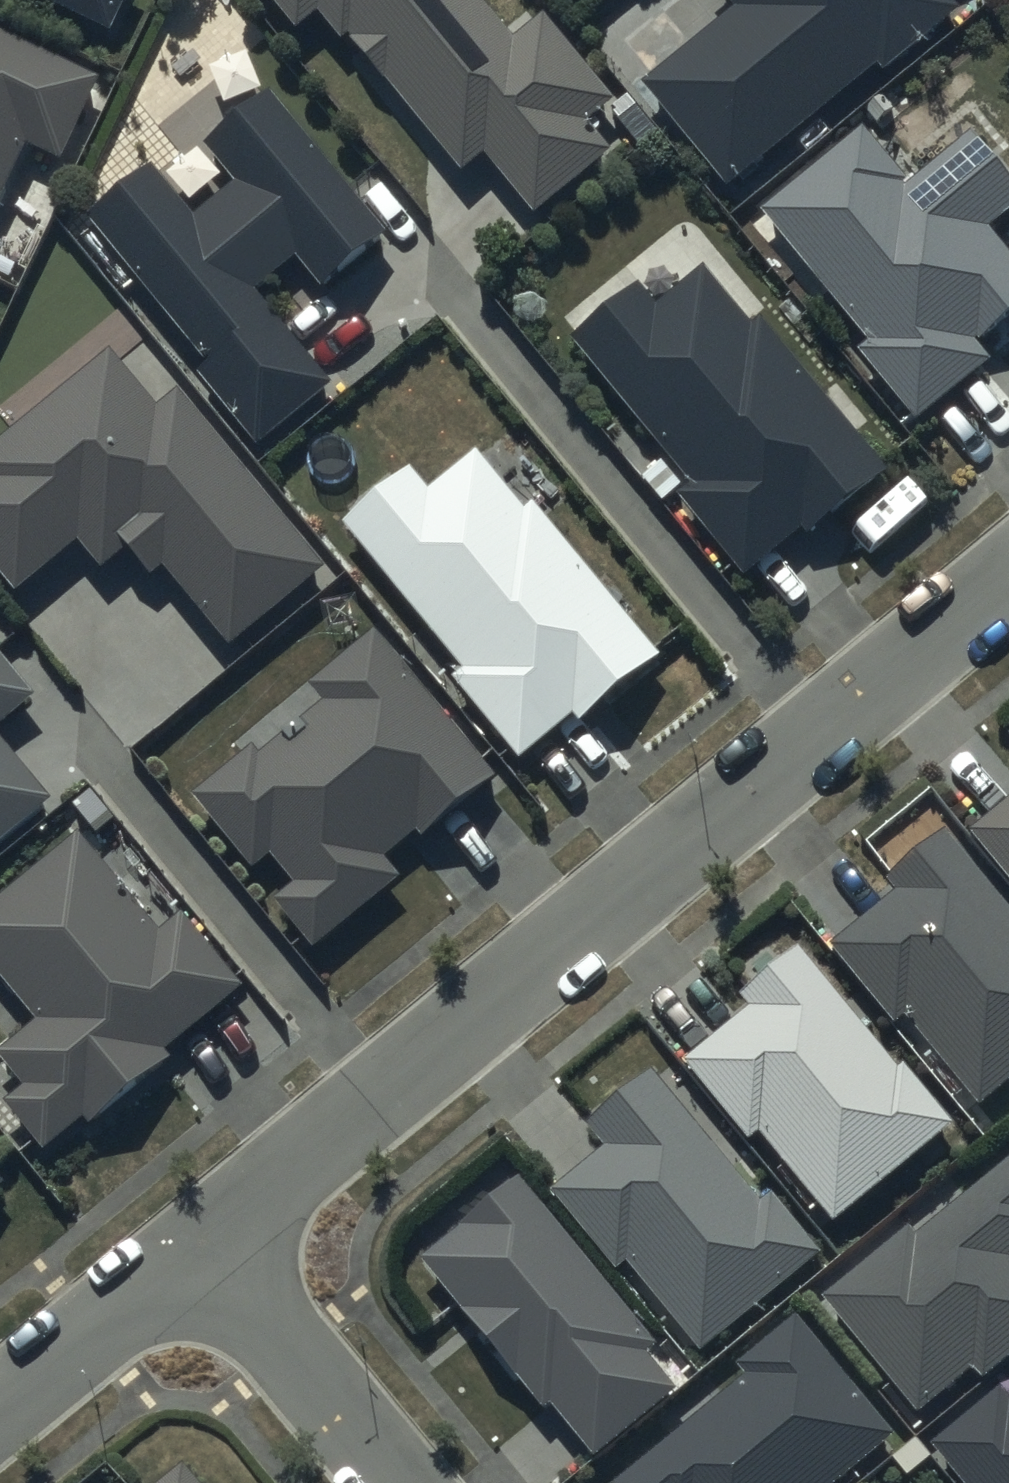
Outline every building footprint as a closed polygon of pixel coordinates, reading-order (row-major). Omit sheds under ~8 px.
[(110,28),(123,0),(53,0),(110,28)] [(299,30),(320,12),(342,40),(350,34),(461,169),(483,151),(533,212),(611,148),(587,118),(613,97),(544,13),(515,36),(485,0),(274,0),(299,30)] [(737,9),(645,82),(725,183),(876,62),(883,71),(958,11),(950,0),(729,0),(737,9)] [(25,139),(60,156),(99,75),(0,27),(0,190),(25,139)] [(385,232),(266,89),(203,142),(235,180),(193,215),(148,162),(84,215),(204,359),(193,369),(255,443),(329,382),(251,287),(294,254),(321,286),(385,232)] [(862,124),(761,206),(866,335),(853,345),(915,420),(993,357),(977,338),(1008,313),(1008,252),(987,225),(1008,207),(1008,176),(970,129),(907,180),(862,124)] [(636,276),(568,334),(692,481),(678,493),(743,570),(798,524),(805,533),(886,465),(761,316),(754,322),(703,262),(656,301),(636,276)] [(0,436),(0,566),(17,586),(76,537),(102,569),(125,549),(148,576),(161,565),(229,645),(327,563),(178,387),(155,406),(106,347),(0,436)] [(659,654),(531,500),(523,507),(475,450),(428,489),(407,464),(341,520),(464,667),(453,677),(520,758),(573,713),(579,721),(659,654)] [(493,775),(373,628),(308,683),(323,701),(258,754),(251,745),(193,792),(251,863),(269,849),(295,881),(273,898),(312,945),(397,875),(381,855),(414,828),(419,835),(493,775)] [(34,693),(0,652),(0,721),(34,693)] [(51,797),(0,735),(0,838),(51,797)] [(970,828),(1008,875),(1008,796),(970,828)] [(944,829),(885,878),(894,889),(829,942),(895,1021),(905,1013),(980,1102),(1008,1078),(1008,908),(944,829)] [(0,897),(0,977),(37,1021),(0,1051),(0,1056),(24,1085),(5,1100),(45,1149),(83,1117),(89,1124),(172,1057),(164,1048),(242,984),(181,911),(159,929),(79,832),(0,897)] [(897,1066),(797,945),(739,993),(749,1005),(682,1060),(749,1141),(759,1132),(835,1224),(957,1123),(905,1060),(897,1066)] [(651,1068),(586,1122),(603,1142),(549,1187),(615,1267),(625,1259),(701,1350),(820,1251),(769,1189),(759,1198),(651,1068)] [(915,1237),(906,1226),(821,1297),(916,1411),(972,1364),(983,1378),(1008,1357),(1008,1158),(915,1237)] [(667,1344),(519,1162),(404,1258),(541,1423),(551,1415),(592,1465),(686,1386),(657,1352),(667,1344)] [(616,1482),(617,1482),(834,1482),(894,1434),(797,1314),(737,1362),(748,1375),(616,1482)] [(1000,1384),(930,1442),(964,1482),(1008,1482),(1008,1395),(1000,1384)] [(184,1463),(159,1482),(200,1482),(184,1463)]
